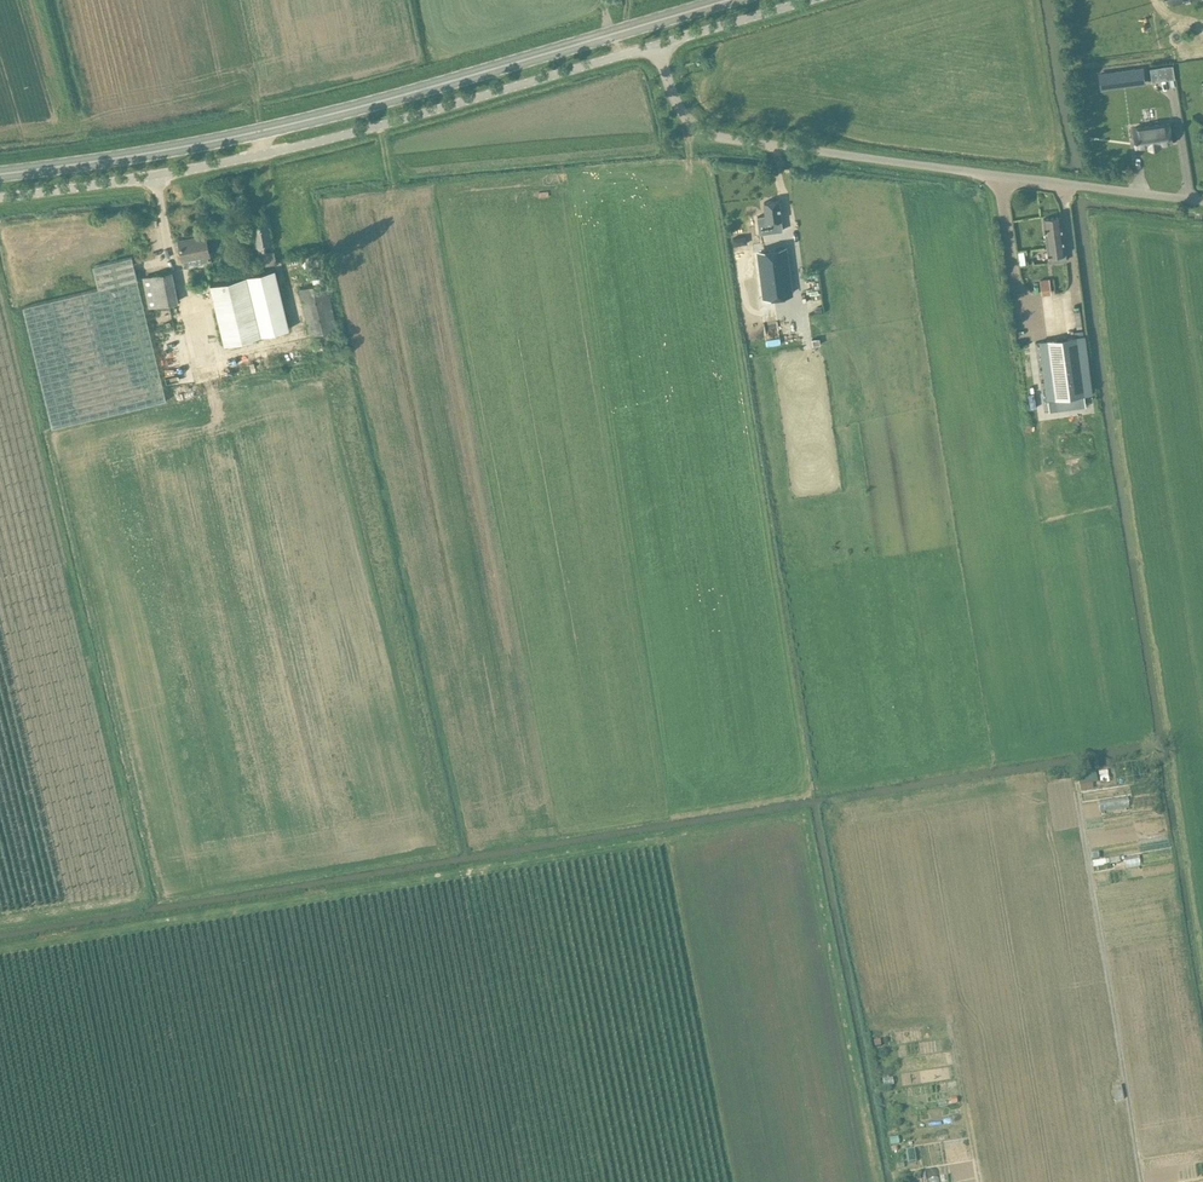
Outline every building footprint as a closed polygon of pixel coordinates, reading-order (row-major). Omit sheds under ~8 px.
[(1143,69),(1109,73),(1111,86),(1144,82),(1145,82),(1143,69)] [(1169,122),(1134,127),(1136,146),(1149,144),(1149,146),(1159,144),(1159,143),(1171,141),(1169,122)] [(779,200),(764,202),(765,215),(757,216),(759,233),(783,230),(781,219),(782,219),(779,200)] [(1061,216),(1043,218),(1048,254),(1049,262),(1054,261),(1053,253),(1065,252),(1061,216)] [(268,222),(253,226),(257,245),(258,245),(259,253),(257,254),(260,266),(277,262),(274,250),(266,251),(265,243),(272,242),(268,222)] [(206,235),(179,240),(183,259),(207,255),(208,260),(211,259),(206,235)] [(791,292),(785,248),(759,252),(764,296),(791,292)] [(306,255),(308,268),(323,265),(320,252),(306,255)] [(53,427),(166,399),(132,256),(93,266),(99,288),(23,306),(53,427)] [(210,286),(225,344),(289,329),(274,269),(210,286)] [(143,277),(149,307),(178,301),(172,270),(143,277)] [(1048,277),(1038,278),(1040,294),(1050,293),(1048,277)] [(327,282),(300,289),(310,335),(337,329),(327,282)] [(1072,336),(1025,343),(1035,410),(1094,402),(1089,368),(1077,370),(1072,336)] [(1079,790),(1092,789),(1092,782),(1096,782),(1095,770),(1078,771),(1079,790)] [(1100,800),(1101,810),(1128,809),(1127,798),(1100,800)] [(1137,859),(1125,860),(1126,867),(1138,866),(1137,859)] [(1143,1146),(1145,1159),(1159,1156),(1157,1143),(1143,1146)]
